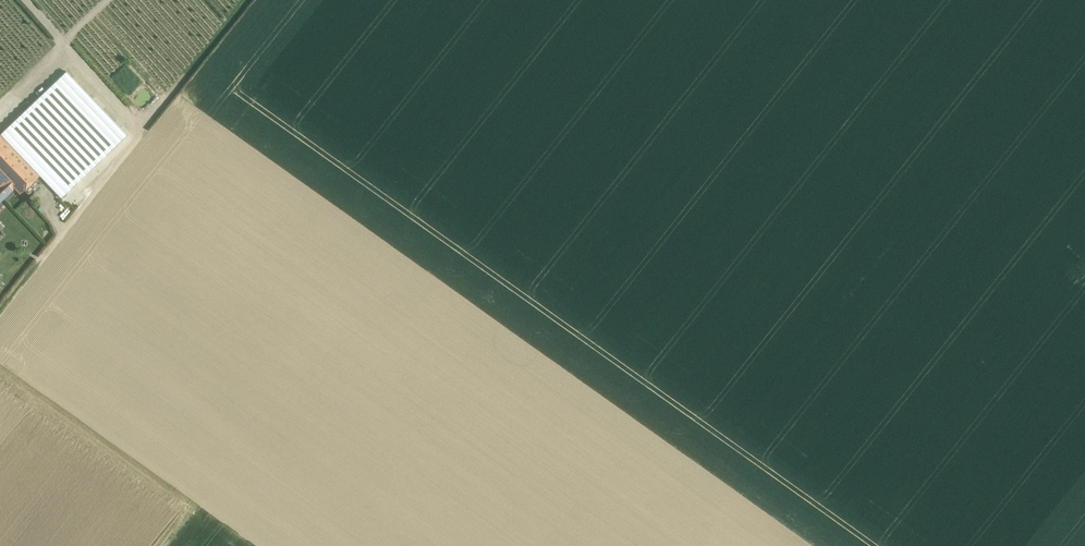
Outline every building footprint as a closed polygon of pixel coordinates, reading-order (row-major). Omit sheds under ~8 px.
[(36,173),(88,124),(51,86),(0,134),(0,135),(36,173)] [(15,188),(20,193),(39,176),(36,173),(0,135),(0,173),(5,178),(15,188)] [(5,178),(0,183),(0,202),(15,188),(5,178)]
